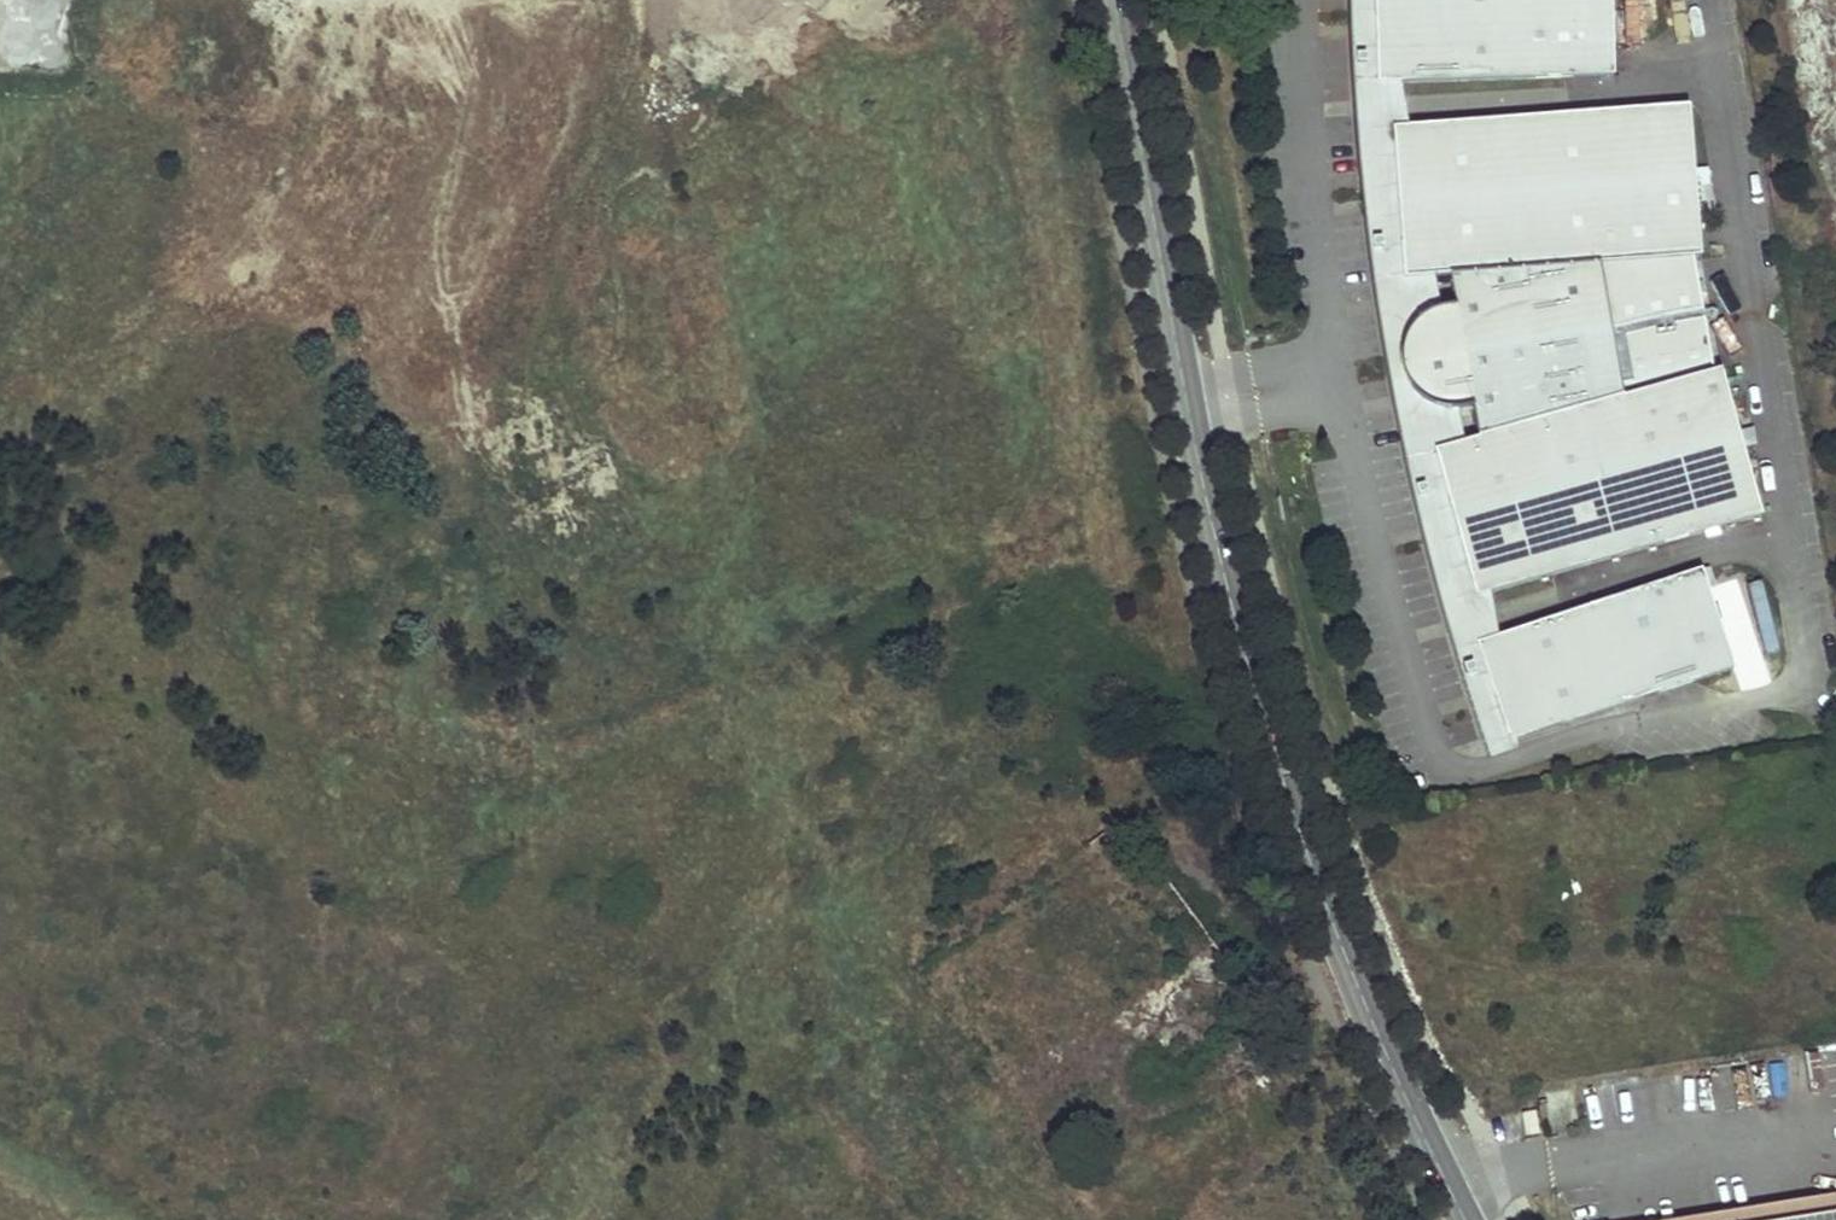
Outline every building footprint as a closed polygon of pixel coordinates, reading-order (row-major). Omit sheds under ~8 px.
[(1353,52),(1359,151),(1366,232),(1378,321),(1396,427),(1413,507),(1431,576),(1445,628),(1466,697),(1486,757),(1511,749),(1511,740),(1506,742),(1475,643),(1495,637),(1487,592),(1473,597),(1432,451),(1477,438),(1473,407),(1471,408),(1469,408),(1467,409),(1465,409),(1463,410),(1461,410),(1459,411),(1457,411),(1455,411),(1452,411),(1450,411),(1448,411),(1446,411),(1444,410),(1442,410),(1440,409),(1438,409),(1436,408),(1434,407),(1432,407),(1430,406),(1428,405),(1426,404),(1424,403),(1423,402),(1421,400),(1419,399),(1418,398),(1416,396),(1415,395),(1413,393),(1412,392),(1411,390),(1409,388),(1408,387),(1407,385),(1406,383),(1405,381),(1404,379),(1403,377),(1403,376),(1402,373),(1401,371),(1401,369),(1401,367),(1400,365),(1400,363),(1400,361),(1400,358),(1400,357),(1400,355),(1400,352),(1400,350),(1401,348),(1401,346),(1402,344),(1403,342),(1403,340),(1404,338),(1405,336),(1406,335),(1407,333),(1408,331),(1409,329),(1410,327),(1412,325),(1413,324),(1414,322),(1416,321),(1417,319),(1419,318),(1420,317),(1422,316),(1424,314),(1426,313),(1428,312),(1430,311),(1432,310),(1433,309),(1435,309),(1438,308),(1454,306),(1449,275),(1402,278),(1392,128),(1406,127),(1398,82),(1377,83),(1374,0),(1352,0),(1353,52)] [(1377,83),(1398,82),(1614,77),(1612,0),(1374,0),(1377,83)] [(1406,127),(1392,128),(1402,278),(1449,275),(1454,306),(1438,308),(1435,309),(1433,309),(1432,310),(1430,311),(1428,312),(1426,313),(1424,314),(1422,316),(1420,317),(1419,318),(1417,319),(1416,321),(1414,322),(1413,324),(1412,325),(1410,327),(1409,329),(1408,331),(1407,333),(1406,335),(1405,336),(1404,338),(1403,340),(1403,342),(1402,344),(1401,346),(1401,348),(1400,350),(1400,352),(1400,355),(1400,357),(1400,358),(1400,361),(1400,363),(1400,365),(1401,367),(1401,369),(1401,371),(1402,373),(1403,376),(1403,377),(1404,379),(1405,381),(1406,383),(1407,385),(1408,387),(1409,388),(1411,390),(1412,392),(1413,393),(1415,395),(1416,396),(1418,398),(1419,399),(1421,400),(1423,402),(1424,403),(1426,404),(1428,405),(1430,406),(1432,407),(1434,407),(1436,408),(1438,409),(1440,409),(1442,410),(1444,410),(1446,411),(1448,411),(1450,411),(1452,411),(1455,411),(1457,411),(1459,411),(1461,410),(1463,410),(1465,409),(1467,409),(1469,408),(1471,408),(1473,407),(1477,438),(1432,451),(1473,597),(1487,592),(1761,516),(1720,370),(1623,398),(1600,265),(1701,259),(1690,107),(1406,127)] [(1732,669),(1700,571),(1495,637),(1475,643),(1506,742),(1511,740),(1732,669)] [(1534,1130),(1547,1128),(1543,1105),(1530,1107),(1534,1130)] [(1835,1214),(1835,1195),(1670,1219),(1798,1219),(1835,1214)]
